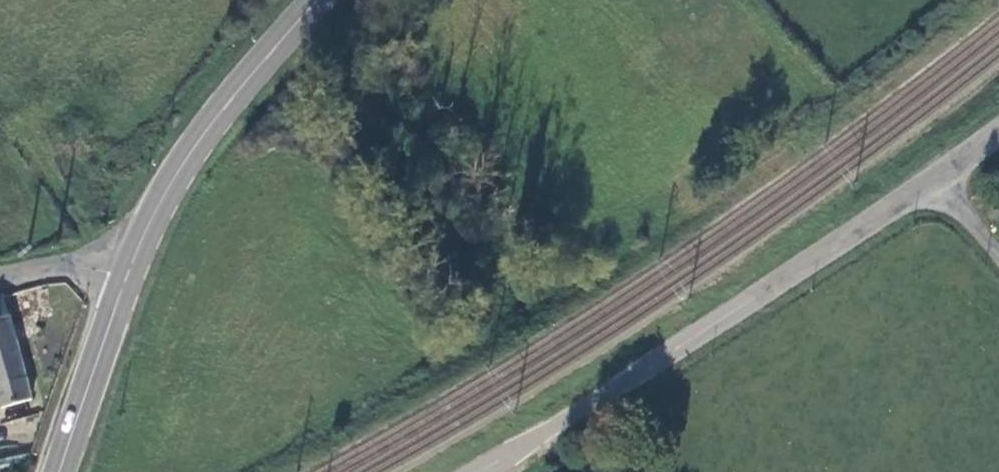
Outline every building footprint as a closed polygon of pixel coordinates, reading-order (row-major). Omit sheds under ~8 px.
[(0,294),(0,403),(29,397),(2,294),(0,294)] [(0,457),(0,470),(20,465),(17,453),(0,457)]
